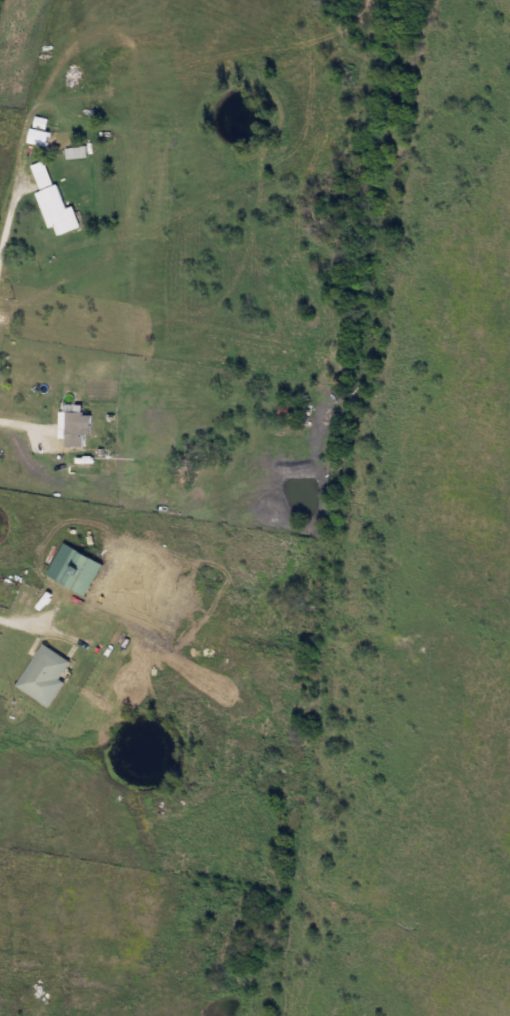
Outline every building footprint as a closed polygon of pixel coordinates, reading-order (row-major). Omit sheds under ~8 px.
[(32,166),(45,161),(53,186),(58,184),(67,209),(74,206),(81,227),(58,236),(54,227),(49,229),(36,193),(41,192),(32,166)] [(70,440),(70,420),(76,420),(76,404),(86,404),(86,451),(76,451),(76,440),(70,440)] [(65,451),(48,451),(48,443),(65,443),(65,451)] [(104,565),(87,597),(59,582),(76,550),(104,565)] [(64,683),(50,708),(17,689),(43,645),(72,662),(60,681),(64,683)]
